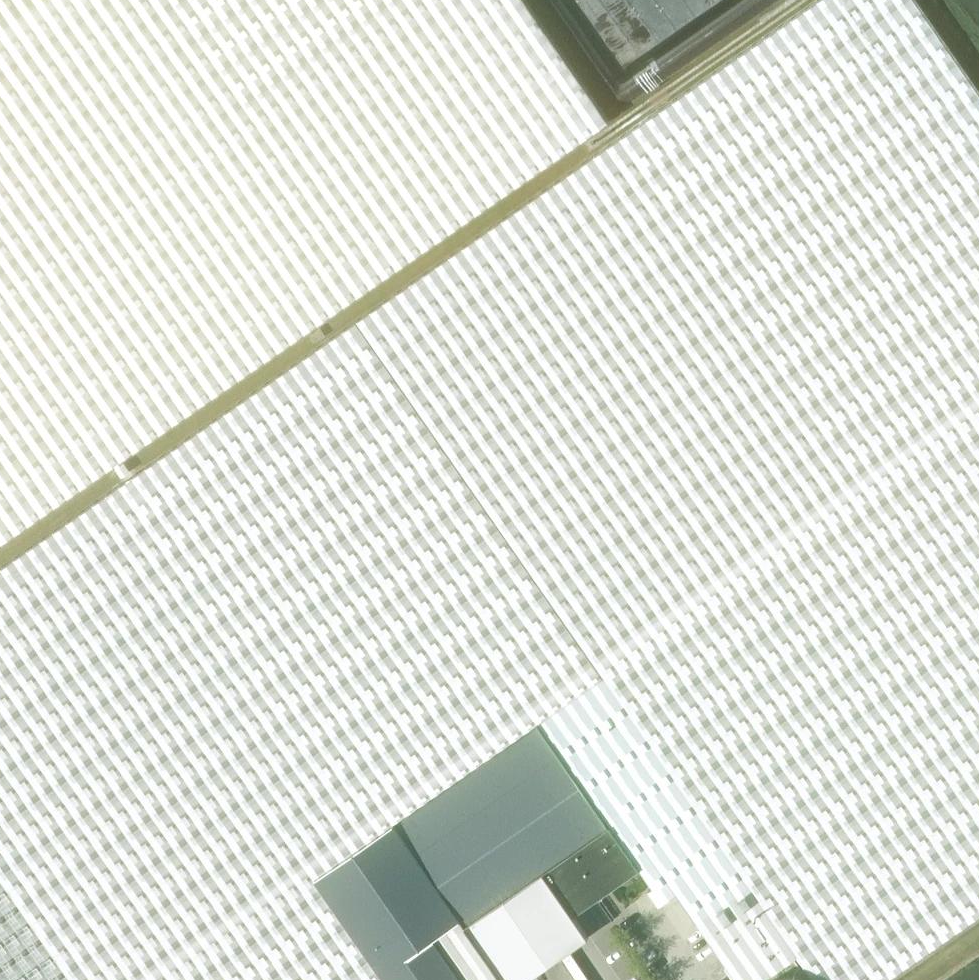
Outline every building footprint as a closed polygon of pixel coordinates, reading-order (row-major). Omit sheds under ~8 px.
[(534,973),(539,969),(589,935),(574,913),(598,896),(640,866),(665,901),(677,892),(739,979),(761,979),(798,955),(815,979),(884,979),(978,914),(978,91),(916,0),(819,0),(161,457),(134,476),(130,471),(131,470),(125,462),(124,463),(121,458),(114,463),(118,468),(116,469),(122,477),(123,476),(126,481),(0,569),(0,979),(524,979),(534,973)] [(114,463),(121,458),(609,119),(526,0),(0,0),(0,542),(114,463)] [(321,327),(311,334),(316,342),(326,335),(321,327)] [(614,918),(598,896),(574,913),(589,935),(614,918)]
